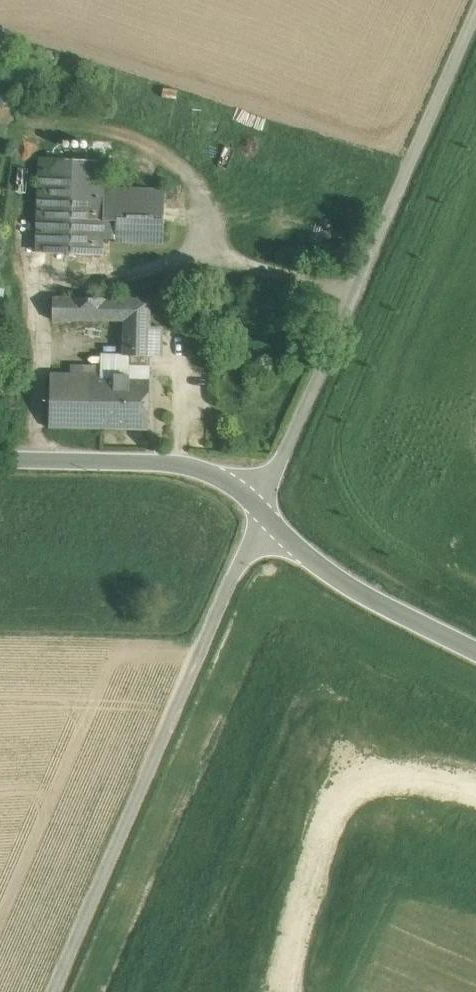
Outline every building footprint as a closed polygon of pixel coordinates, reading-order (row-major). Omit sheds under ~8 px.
[(106,160),(40,158),(37,252),(102,255),(105,187),(106,160)] [(166,189),(105,187),(103,221),(116,222),(115,241),(163,243),(166,189)] [(151,298),(53,296),(52,319),(124,320),(123,354),(150,355),(162,355),(163,325),(151,325),(151,298)] [(101,354),(101,365),(84,365),(84,374),(50,373),(49,427),(149,429),(150,355),(123,354),(101,354)]
